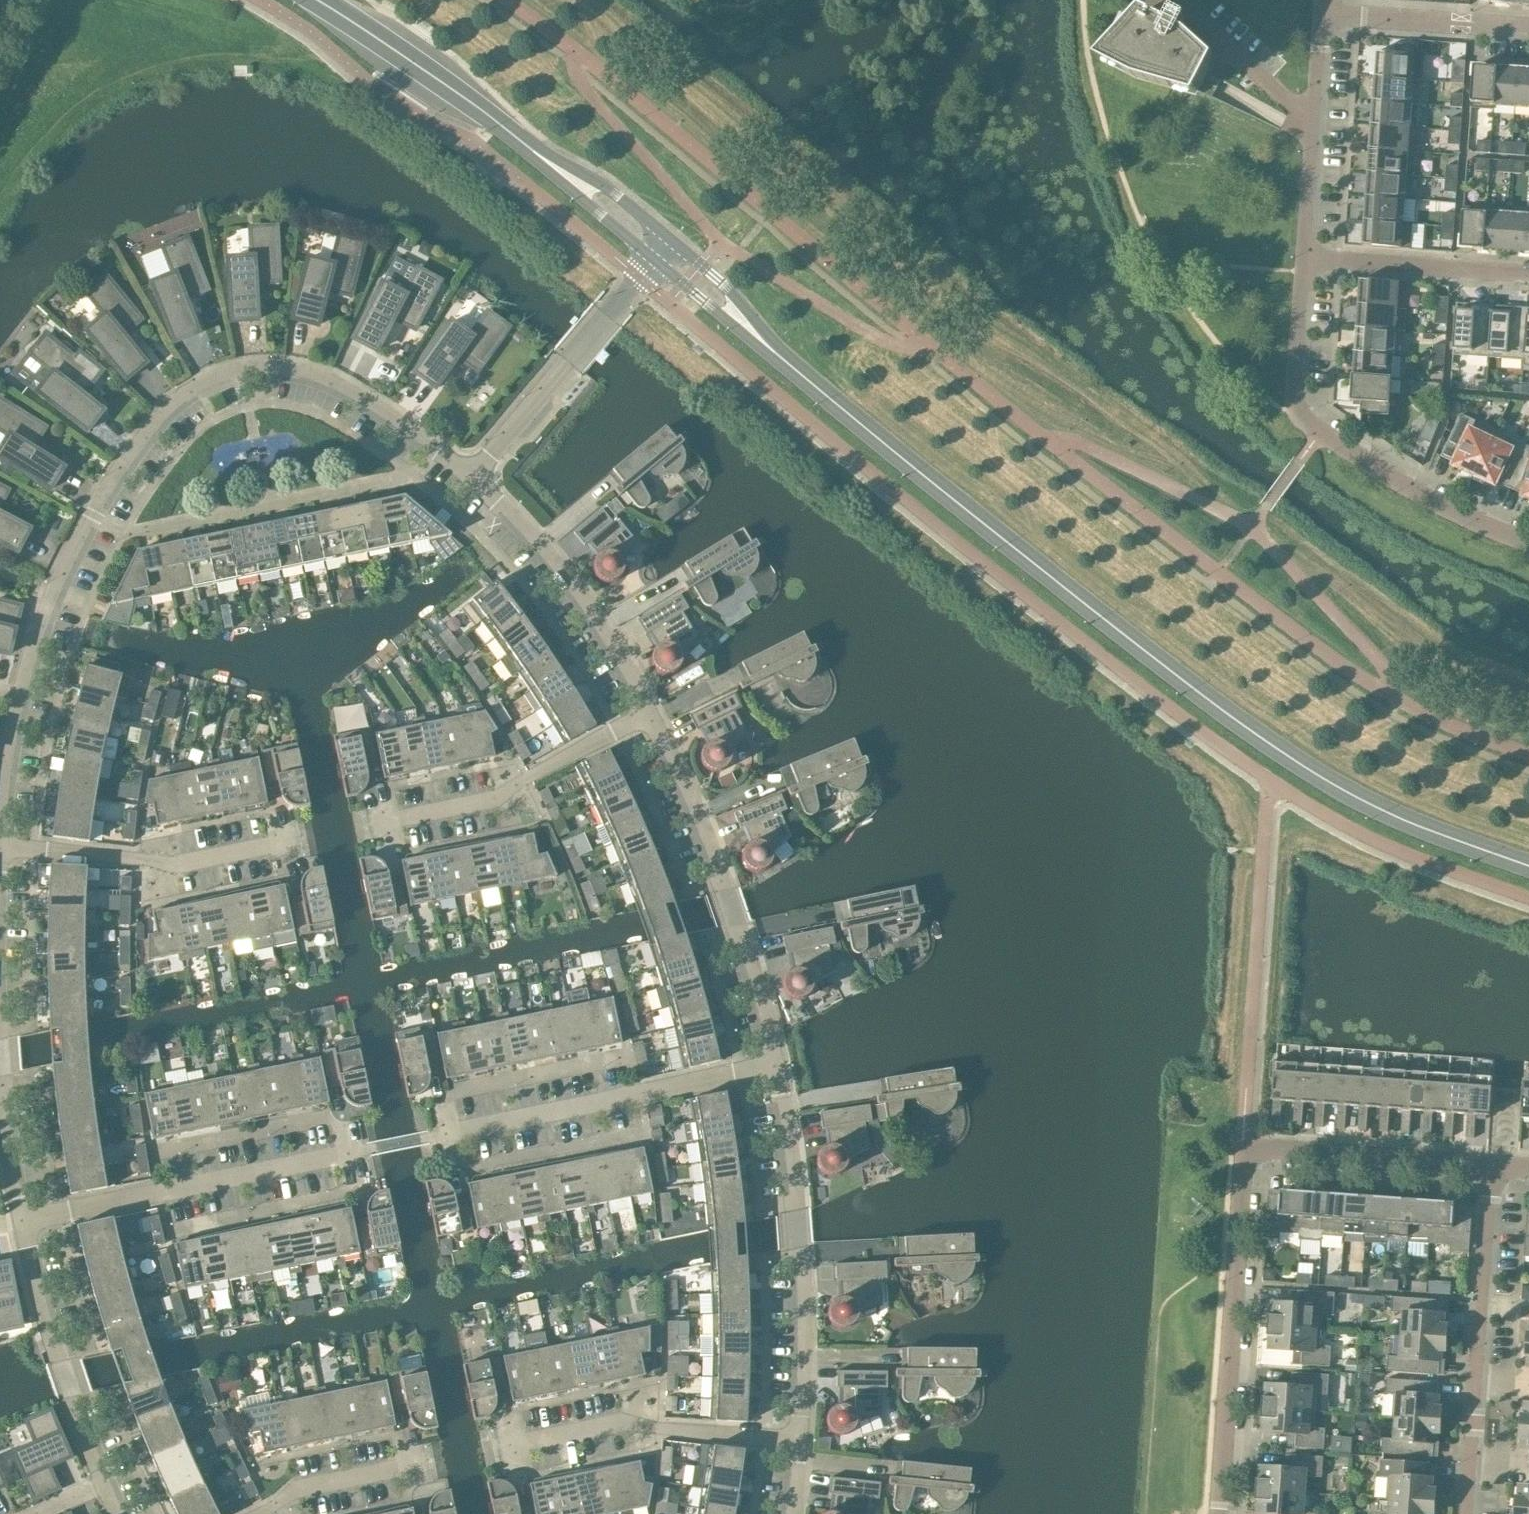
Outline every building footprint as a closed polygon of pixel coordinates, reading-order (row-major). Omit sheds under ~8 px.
[(1168,22),(1165,21),(1144,10),(1098,60),(1137,80),(1197,97),(1217,59),(1187,32),(1186,33),(1182,31),(1188,20),(1177,15),(1172,25),(1168,23),(1168,22)] [(1374,77),(1423,80),(1425,54),(1422,51),(1419,48),(1415,48),(1416,45),(1396,44),(1395,53),(1376,52),(1374,77)] [(1451,83),(1464,84),(1466,61),(1453,60),(1451,83)] [(233,72),(233,76),(252,76),(252,66),(234,65),(233,65),(233,72)] [(1495,109),(1495,104),(1498,68),(1474,66),(1471,107),(1495,109)] [(1515,106),(1518,69),(1498,68),(1495,104),(1515,106)] [(1518,69),(1515,106),(1528,107),(1528,70),(1518,69)] [(1423,81),(1423,80),(1374,77),(1373,101),(1412,104),(1413,80),(1423,81)] [(1450,107),(1462,108),(1463,94),(1451,93),(1450,107)] [(1410,126),(1412,104),(1373,101),(1371,125),(1419,128),(1419,127),(1410,126)] [(1449,131),(1461,132),(1462,118),(1450,117),(1449,131)] [(1418,152),(1419,128),(1371,125),(1369,149),(1418,152)] [(1460,145),(1461,132),(1449,131),(1448,144),(1460,145)] [(1490,153),(1491,141),(1480,140),(1479,152),(1477,152),(1490,153)] [(1512,155),(1512,143),(1502,142),(1501,153),(1498,153),(1498,154),(1512,155)] [(1512,143),(1512,155),(1525,156),(1525,155),(1523,155),(1523,143),(1512,143)] [(1418,153),(1418,152),(1369,149),(1368,173),(1406,175),(1408,153),(1418,153)] [(1489,171),(1490,159),(1476,158),(1476,159),(1479,159),(1478,171),(1489,171)] [(1510,173),(1511,161),(1498,160),(1500,161),(1499,172),(1510,173)] [(1511,161),(1510,173),(1521,174),(1522,162),(1525,162),(1511,161)] [(1457,179),(1458,166),(1446,165),(1445,178),(1457,179)] [(1405,199),(1406,175),(1368,173),(1366,196),(1405,199)] [(1456,193),(1457,179),(1445,178),(1444,192),(1456,193)] [(1403,222),(1405,199),(1366,196),(1364,220),(1413,224),(1413,223),(1403,222)] [(1487,213),(1487,208),(1463,207),(1460,248),(1484,250),(1487,213)] [(1454,227),(1455,214),(1443,213),(1442,226),(1454,227)] [(1505,251),(1507,215),(1487,213),(1484,250),(1505,251)] [(1526,253),(1528,216),(1507,215),(1505,251),(1526,253)] [(1411,249),(1413,224),(1364,220),(1362,245),(1411,249)] [(1453,241),(1454,227),(1442,226),(1441,240),(1453,241)] [(231,321),(257,320),(255,283),(279,281),(276,227),(250,228),(251,257),(228,258),(231,321)] [(350,296),(364,243),(338,236),(331,264),(308,258),(292,319),(317,326),(327,290),(350,296)] [(174,342),(198,333),(185,298),(207,289),(187,238),(163,248),(173,275),(151,283),(174,342)] [(414,329),(440,281),(417,269),(403,294),(382,283),(353,339),(376,351),(393,318),(414,329)] [(126,380),(146,363),(122,334),(141,319),(106,277),(86,293),(104,316),(86,331),(126,380)] [(1407,308),(1408,283),(1360,279),(1358,304),(1407,308)] [(1448,311),(1449,297),(1437,296),(1436,310),(1448,311)] [(1406,309),(1407,308),(1358,304),(1356,328),(1395,331),(1397,309),(1406,309)] [(1489,358),(1493,305),(1486,305),(1486,312),(1456,310),(1453,355),(1489,358)] [(1524,366),(1528,308),(1522,307),(1521,315),(1493,313),(1493,305),(1489,358),(1523,360),(1523,366),(1524,366)] [(1447,324),(1448,311),(1436,310),(1435,324),(1447,324)] [(476,372),(508,327),(487,312),(470,335),(451,321),(414,373),(435,388),(457,358),(476,372)] [(1394,355),(1395,331),(1356,328),(1355,352),(1394,355)] [(101,370),(79,352),(74,358),(45,335),(29,355),(52,373),(37,392),(86,431),(102,411),(82,395),(101,370)] [(1444,359),(1445,345),(1433,344),(1432,358),(1444,359)] [(1392,379),(1394,355),(1355,352),(1353,376),(1392,379)] [(1443,372),(1444,359),(1432,358),(1432,371),(1443,372)] [(1389,416),(1392,379),(1353,376),(1351,401),(1362,402),(1361,414),(1389,416)] [(1486,391),(1487,383),(1479,382),(1478,391),(1486,391)] [(1522,394),(1522,386),(1514,385),(1513,393),(1522,394)] [(218,396),(217,409),(225,406),(220,395),(218,396)] [(214,410),(217,409),(218,396),(209,400),(214,410)] [(63,468),(32,448),(45,428),(0,400),(0,430),(9,436),(0,450),(0,459),(50,490),(63,468)] [(1474,476),(1495,431),(1491,438),(1471,428),(1475,421),(1462,415),(1442,456),(1454,462),(1452,465),(1474,476)] [(1431,443),(1440,422),(1428,417),(1419,438),(1431,443)] [(680,445),(684,442),(679,436),(675,439),(665,426),(612,470),(622,483),(614,490),(619,496),(624,492),(635,505),(639,508),(643,508),(647,505),(649,501),(648,497),(639,480),(648,472),(651,474),(655,476),(658,476),(662,475),(665,475),(673,476),(677,474),(682,469),(684,463),(685,457),(683,451),(680,445)] [(1510,488),(1527,446),(1495,431),(1474,476),(1496,486),(1498,483),(1510,488)] [(1527,446),(1510,488),(1523,493),(1522,497),(1528,499),(1528,447),(1527,446)] [(429,544),(443,562),(463,547),(404,496),(401,497),(411,543),(428,540),(429,544)] [(389,548),(411,543),(401,497),(379,502),(389,548)] [(620,515),(623,513),(612,501),(573,533),(584,546),(588,542),(598,556),(594,561),(593,567),(594,574),(598,579),(604,582),(610,583),(617,581),(621,576),(624,570),(624,564),(621,558),(634,538),(622,525),(623,525),(617,518),(620,515)] [(367,552),(389,548),(379,502),(358,506),(367,552)] [(346,557),(367,552),(358,506),(336,511),(346,557)] [(324,561),(346,557),(336,511),(314,515),(324,561)] [(29,529),(0,514),(0,543),(17,552),(29,529)] [(302,566),(324,561),(314,515),(293,519),(302,566)] [(280,570),(302,566),(293,519),(271,524),(280,570)] [(258,575),(280,570),(271,524),(249,529),(258,575)] [(755,549),(759,547),(755,540),(751,542),(743,528),(684,564),(692,578),(683,584),(687,591),(693,587),(702,602),(705,605),(710,606),(714,604),(716,600),(716,595),(709,577),(720,571),(722,574),(725,576),(729,577),(733,576),(736,576),(744,579),(748,577),(753,573),(756,568),(758,562),(757,555),(755,549)] [(237,579),(258,575),(249,529),(227,533),(237,579)] [(215,584),(237,579),(227,533),(205,538),(215,584)] [(193,588),(215,584),(205,538),(184,542),(193,588)] [(171,593),(193,588),(184,542),(162,546),(171,593)] [(150,597),(171,593),(162,546),(140,551),(150,597)] [(132,601),(150,597),(140,551),(137,552),(103,621),(128,627),(133,605),(132,601)] [(481,622),(510,599),(496,581),(467,604),(481,622)] [(682,612),(688,608),(680,594),(636,620),(645,634),(649,632),(658,646),(653,651),(651,657),(651,664),(654,669),(659,673),(666,675),(672,674),(678,670),(681,664),(682,658),(680,652),(695,634),(686,619),(682,612)] [(523,617),(510,599),(481,622),(493,638),(523,617)] [(20,606),(0,601),(0,653),(9,655),(20,606)] [(523,617),(493,638),(495,641),(505,655),(536,634),(523,617)] [(231,619),(222,621),(224,628),(232,627),(231,619)] [(447,647),(455,641),(446,629),(439,635),(447,647)] [(813,654),(817,652),(814,645),(810,647),(802,632),(741,663),(748,678),(738,683),(742,690),(776,673),(778,676),(781,678),(785,680),(789,680),(792,680),(799,683),(804,682),(809,678),(813,673),(815,667),(815,661),(813,654)] [(548,652),(547,650),(536,634),(505,655),(506,656),(499,661),(511,677),(548,652)] [(455,641),(447,647),(456,658),(464,652),(455,641)] [(548,652),(511,677),(511,678),(518,673),(529,690),(560,670),(548,652)] [(472,679),(480,673),(472,661),(463,667),(472,679)] [(80,688),(116,697),(121,678),(86,666),(80,688)] [(560,670),(529,690),(531,693),(541,708),(572,688),(560,670)] [(480,673),(472,679),(480,691),(488,685),(480,673)] [(111,717),(116,697),(80,688),(79,691),(75,709),(111,717)] [(584,706),(573,689),(572,688),(541,708),(552,725),(584,706)] [(169,689),(165,702),(177,705),(180,692),(169,689)] [(147,703),(157,705),(161,693),(151,690),(147,703)] [(735,711),(741,707),(734,693),(689,715),(696,730),(701,728),(708,743),(703,747),(700,753),(700,760),(703,766),(708,770),(714,772),(720,772),(726,768),(730,763),(731,757),(730,750),(746,734),(739,719),(735,711)] [(494,713),(503,708),(495,695),(487,700),(494,713)] [(153,721),(157,705),(147,703),(143,718),(153,721)] [(584,706),(552,725),(553,728),(563,744),(595,726),(584,706)] [(461,709),(472,761),(494,756),(490,735),(495,731),(496,731),(497,731),(484,711),(483,711),(483,712),(469,715),(467,708),(461,709)] [(503,708),(494,713),(502,725),(510,720),(503,708)] [(107,737),(111,717),(75,709),(70,730),(107,737)] [(450,765),(472,761),(461,709),(455,710),(456,717),(441,720),(450,765)] [(450,765),(441,720),(425,723),(424,717),(418,718),(428,770),(450,765)] [(407,774),(428,770),(418,718),(411,719),(413,726),(397,729),(407,774)] [(258,724),(255,734),(265,736),(267,727),(258,724)] [(407,774),(397,729),(382,732),(380,726),(374,727),(374,726),(373,727),(382,771),(384,779),(407,774)] [(333,736),(346,797),(354,796),(360,793),(365,788),(368,781),(367,774),(365,763),(376,761),(369,727),(368,728),(368,729),(333,736)] [(102,758),(107,737),(70,730),(66,751),(102,758)] [(137,745),(147,747),(150,732),(140,730),(137,745)] [(514,748),(523,743),(516,730),(507,735),(514,748)] [(863,766),(868,764),(865,757),(861,758),(853,739),(789,765),(797,785),(787,789),(790,796),(796,794),(803,810),(806,814),(810,815),(814,814),(817,810),(818,806),(814,786),(825,782),(827,785),(830,788),(833,789),(837,789),(840,790),(847,793),(852,793),(857,789),(862,785),(864,779),(865,772),(863,766)] [(301,807),(309,805),(305,785),(307,784),(307,785),(309,785),(306,770),(304,770),(304,771),(302,771),(297,743),(262,750),(262,749),(260,749),(267,783),(279,780),(281,792),(283,799),(288,804),(295,806),(301,807)] [(523,743),(514,748),(522,760),(530,755),(523,743)] [(144,760),(147,747),(137,745),(134,758),(144,760)] [(618,770),(608,750),(574,767),(584,786),(618,770)] [(99,779),(102,758),(66,751),(62,772),(99,779)] [(265,795),(266,795),(257,751),(255,751),(249,752),(251,759),(235,763),(244,808),(267,803),(265,795)] [(244,808),(235,763),(220,766),(218,759),(212,760),(223,812),(244,808)] [(201,816),(223,812),(212,760),(206,761),(207,768),(192,772),(201,816)] [(201,816),(192,772),(176,775),(175,768),(169,769),(179,821),(201,816)] [(157,826),(179,821),(169,769),(162,770),(164,777),(150,780),(148,780),(144,803),(146,804),(146,803),(152,804),(157,826)] [(130,784),(140,785),(142,771),(132,770),(130,784)] [(618,770),(584,786),(593,805),(627,790),(618,770)] [(95,799),(99,779),(62,772),(58,794),(95,799)] [(138,800),(140,785),(130,784),(128,799),(138,800)] [(544,805),(553,801),(547,788),(538,793),(544,805)] [(595,827),(636,809),(627,790),(593,805),(602,824),(595,827)] [(92,820),(95,799),(58,794),(55,815),(92,820)] [(783,811),(786,809),(780,794),(733,813),(740,829),(744,827),(750,842),(745,846),(742,852),(741,859),(744,865),(748,869),(754,872),(761,872),(766,869),(771,864),(772,858),(771,851),(789,836),(783,820),(780,812),(783,810),(783,811)] [(553,824),(562,819),(556,806),(547,811),(553,824)] [(610,843),(645,829),(636,809),(595,827),(603,846),(610,843)] [(125,824),(135,826),(137,811),(126,810),(125,824)] [(89,842),(92,820),(55,815),(52,838),(89,842)] [(562,819),(553,824),(559,837),(568,832),(562,819)] [(134,840),(135,826),(125,824),(123,839),(134,840)] [(619,863),(653,849),(645,829),(610,843),(619,863)] [(510,839),(521,891),(527,889),(526,883),(555,877),(556,876),(546,853),(545,853),(545,854),(537,855),(533,834),(510,839)] [(515,892),(521,891),(510,839),(489,843),(498,888),(514,885),(515,892)] [(482,892),(498,888),(489,843),(467,848),(478,900),(484,898),(482,892)] [(570,861),(579,857),(573,843),(564,847),(570,861)] [(471,901),(478,900),(467,848),(445,852),(455,897),(470,894),(471,901)] [(626,882),(661,869),(653,849),(619,863),(626,882)] [(439,900),(455,897),(445,852),(423,857),(434,908),(440,907),(439,900)] [(428,910),(434,908),(423,857),(401,861),(403,869),(402,869),(410,907),(411,907),(411,906),(427,903),(428,910)] [(579,857),(570,861),(575,874),(585,870),(579,857)] [(359,859),(371,921),(406,914),(406,915),(408,914),(401,881),(390,883),(387,872),(385,865),(380,860),(373,858),(367,858),(359,859)] [(49,887),(86,889),(87,867),(50,865),(49,887)] [(300,935),(335,928),(329,901),(331,900),(331,901),(332,901),(329,885),(328,885),(328,886),(326,887),(322,867),(314,868),(308,871),(303,876),(300,883),(300,890),(303,901),(292,903),(298,937),(300,936),(300,935)] [(669,889),(662,871),(661,869),(626,882),(634,902),(669,889)] [(120,891),(130,891),(131,877),(121,876),(120,891)] [(585,898),(594,895),(589,881),(580,885),(585,898)] [(296,942),(286,893),(285,893),(284,885),(261,890),(273,947),(296,942)] [(846,901),(837,903),(841,923),(840,923),(841,931),(847,930),(851,947),(853,951),(857,953),(862,953),(865,950),(867,945),(866,926),(879,923),(880,927),(882,930),(885,932),(889,933),(892,935),(895,936),(898,939),(903,939),(909,937),(914,933),(918,928),(919,921),(919,915),(923,914),(922,906),(917,907),(913,886),(846,900),(846,901)] [(85,910),(86,889),(49,887),(48,890),(48,909),(85,910)] [(650,947),(685,935),(669,889),(634,902),(650,947)] [(252,951),(273,947),(261,890),(240,894),(249,940),(252,951)] [(234,943),(249,940),(240,894),(218,899),(229,951),(235,949),(234,943)] [(594,895),(585,898),(590,912),(599,908),(594,895)] [(120,911),(130,911),(130,896),(120,896),(120,911)] [(222,952),(229,951),(218,899),(196,903),(206,949),(221,945),(222,952)] [(190,952),(206,949),(196,903),(174,908),(185,960),(191,958),(190,952)] [(179,961),(185,960),(174,908),(152,913),(156,934),(149,935),(147,935),(147,961),(149,961),(149,960),(178,954),(179,961)] [(84,931),(85,910),(48,909),(47,931),(84,931)] [(130,925),(130,911),(120,911),(119,925),(130,925)] [(828,945),(835,943),(832,927),(782,937),(786,954),(790,953),(793,969),(788,972),(783,977),(782,983),(783,990),(786,995),(792,999),(798,1000),(804,998),(809,994),(812,988),(813,982),(833,970),(829,953),(830,953),(828,945)] [(84,952),(84,931),(47,931),(47,952),(84,952)] [(685,935),(650,947),(656,967),(691,956),(685,935)] [(119,951),(129,951),(129,937),(119,937),(119,951)] [(417,944),(405,946),(407,958),(419,955),(417,944)] [(129,951),(119,951),(119,966),(129,966),(129,951)] [(47,974),(85,973),(84,952),(47,952),(47,955),(47,974)] [(691,956),(656,967),(662,987),(655,989),(698,976),(691,956)] [(613,980),(623,977),(619,963),(609,966),(613,980)] [(48,995),(85,994),(85,973),(47,974),(48,995)] [(703,997),(701,989),(698,976),(655,989),(660,1009),(703,997)] [(120,991),(130,991),(130,977),(119,977),(120,991)] [(623,977),(613,980),(618,994),(627,991),(623,977)] [(130,991),(120,991),(120,1006),(130,1006),(130,991)] [(49,1017),(86,1014),(85,994),(48,995),(49,1017)] [(620,1035),(612,997),(611,998),(596,1001),(594,994),(588,996),(599,1048),(621,1043),(619,1035),(620,1035)] [(577,1052),(599,1048),(588,996),(582,997),(583,1004),(568,1007),(577,1052)] [(703,997),(660,1009),(668,1007),(673,1027),(709,1018),(703,997)] [(625,1019),(635,1016),(631,1002),(621,1005),(625,1019)] [(577,1052),(568,1007),(552,1010),(551,1003),(544,1005),(555,1056),(577,1052)] [(533,1061),(555,1056),(544,1005),(538,1006),(540,1013),(524,1016),(533,1061)] [(321,1009),(310,1011),(313,1026),(324,1024),(321,1009)] [(533,1061),(524,1016),(509,1019),(507,1012),(501,1014),(512,1065),(533,1061)] [(52,1065),(89,1062),(86,1014),(49,1017),(49,1022),(52,1065)] [(490,1070),(512,1065),(501,1014),(495,1015),(496,1021),(481,1025),(490,1070)] [(635,1016),(625,1019),(629,1033),(639,1030),(635,1016)] [(678,1048),(714,1039),(709,1018),(673,1027),(678,1048)] [(490,1070),(481,1025),(465,1028),(464,1021),(457,1022),(468,1074),(490,1070)] [(446,1079),(468,1074),(457,1022),(451,1024),(453,1030),(437,1034),(437,1033),(436,1033),(444,1071),(446,1079)] [(396,1042),(408,1097),(415,1096),(422,1093),(427,1088),(429,1082),(429,1075),(427,1063),(438,1061),(431,1028),(429,1028),(430,1029),(419,1031),(420,1037),(396,1042)] [(678,1048),(678,1050),(683,1069),(719,1061),(714,1041),(714,1039),(678,1048)] [(635,1058),(645,1056),(641,1042),(632,1044),(635,1058)] [(364,1071),(360,1050),(336,1054),(335,1048),(324,1050),(323,1050),(322,1050),(329,1083),(340,1081),(342,1092),(345,1099),(350,1104),(356,1106),(363,1106),(371,1105),(367,1085),(369,1084),(369,1085),(370,1085),(367,1069),(366,1069),(366,1070),(364,1071)] [(327,1095),(320,1057),(319,1057),(319,1058),(303,1061),(302,1054),(296,1056),(306,1107),(329,1103),(327,1095)] [(284,1112),(306,1107),(296,1056),(289,1057),(291,1064),(275,1067),(284,1112)] [(645,1056),(635,1058),(639,1072),(648,1069),(645,1056)] [(1296,1102),(1299,1063),(1271,1061),(1270,1080),(1275,1080),(1272,1123),(1280,1124),(1282,1101),(1295,1102),(1296,1102)] [(54,1087),(91,1083),(89,1062),(52,1065),(54,1087)] [(284,1112),(275,1067),(260,1070),(258,1063),(252,1065),(263,1116),(284,1112)] [(1317,1104),(1320,1065),(1299,1063),(1296,1102),(1295,1102),(1293,1125),(1302,1126),(1303,1102),(1316,1103),(1317,1104)] [(126,1080),(136,1079),(134,1064),(124,1065),(126,1080)] [(241,1121),(263,1116),(252,1065),(246,1066),(247,1073),(232,1076),(241,1121)] [(1339,1105),(1342,1066),(1320,1065),(1317,1104),(1316,1103),(1315,1126),(1323,1127),(1325,1104),(1338,1105),(1339,1105)] [(1360,1107),(1363,1068),(1342,1066),(1339,1105),(1338,1105),(1336,1128),(1345,1129),(1346,1106),(1360,1107)] [(955,1092),(960,1091),(959,1083),(955,1084),(952,1068),(884,1079),(887,1095),(876,1096),(877,1105),(883,1104),(886,1121),(887,1123),(887,1124),(892,1127),(897,1127),(901,1124),(902,1122),(902,1120),(902,1101),(915,1099),(916,1102),(918,1106),(921,1108),(925,1109),(928,1110),(934,1115),(939,1116),(945,1114),(950,1110),(954,1105),(956,1098),(955,1092)] [(1382,1108),(1385,1069),(1363,1068),(1360,1107),(1358,1130),(1366,1130),(1368,1107),(1381,1108),(1382,1108)] [(1404,1110),(1406,1071),(1385,1069),(1382,1108),(1381,1108),(1379,1131),(1388,1132),(1390,1109),(1403,1110),(1404,1110)] [(1425,1111),(1428,1072),(1406,1071),(1404,1110),(1403,1110),(1401,1133),(1409,1133),(1411,1110),(1424,1111),(1425,1111)] [(241,1121),(232,1076),(216,1079),(215,1072),(209,1074),(219,1125),(241,1121)] [(1447,1113),(1449,1074),(1428,1072),(1425,1111),(1424,1111),(1423,1134),(1431,1135),(1433,1112),(1446,1113),(1447,1113)] [(197,1130),(188,1085),(187,1085),(184,1073),(170,1076),(171,1081),(165,1083),(176,1134),(197,1130)] [(197,1130),(219,1125),(209,1074),(202,1075),(204,1082),(188,1085),(197,1130)] [(1468,1114),(1471,1075),(1449,1074),(1447,1113),(1446,1113),(1444,1136),(1452,1136),(1454,1113),(1467,1114),(1468,1114)] [(1491,1116),(1493,1077),(1471,1075),(1468,1114),(1467,1114),(1466,1137),(1474,1138),(1476,1115),(1491,1116)] [(136,1079),(126,1080),(127,1094),(138,1093),(136,1079)] [(1523,1079),(1520,1118),(1528,1119),(1528,1080),(1523,1079)] [(57,1108),(94,1104),(91,1083),(54,1087),(57,1108)] [(153,1139),(176,1134),(165,1083),(159,1084),(160,1091),(145,1094),(145,1093),(143,1094),(151,1131),(152,1131),(153,1139)] [(693,1121),(730,1115),(725,1092),(689,1099),(693,1119),(693,1121)] [(59,1129),(96,1125),(94,1104),(57,1108),(59,1129)] [(131,1120),(141,1119),(139,1104),(129,1106),(131,1120)] [(646,1107),(647,1114),(650,1128),(660,1127),(660,1126),(663,1126),(660,1105),(646,1107)] [(864,1122),(871,1121),(869,1105),(819,1113),(822,1129),(826,1128),(829,1145),(823,1148),(818,1152),(816,1159),(817,1165),(820,1171),(825,1175),(832,1176),(838,1174),(843,1171),(847,1165),(847,1158),(868,1148),(865,1131),(864,1122)] [(733,1136),(730,1117),(730,1115),(693,1121),(697,1142),(733,1136)] [(141,1119),(131,1120),(133,1134),(143,1133),(141,1119)] [(63,1151),(99,1145),(96,1125),(59,1129),(63,1151)] [(660,1127),(650,1128),(652,1143),(662,1141),(660,1127)] [(700,1163),(736,1157),(733,1136),(697,1142),(697,1145),(700,1163)] [(137,1160),(147,1158),(145,1144),(134,1146),(137,1160)] [(66,1172),(103,1166),(99,1145),(63,1151),(66,1172)] [(651,1194),(653,1193),(645,1155),(644,1156),(643,1148),(620,1153),(631,1204),(637,1203),(636,1196),(651,1193),(651,1194)] [(625,1206),(631,1204),(620,1153),(599,1157),(608,1202),(623,1199),(625,1206)] [(656,1168),(666,1167),(664,1153),(654,1154),(656,1168)] [(592,1205),(608,1202),(599,1157),(577,1161),(588,1213),(594,1212),(592,1205)] [(702,1183),(739,1179),(736,1157),(700,1163),(702,1183)] [(147,1158),(137,1160),(139,1174),(149,1173),(147,1158)] [(581,1215),(588,1213),(577,1161),(555,1166),(564,1211),(580,1208),(581,1215)] [(103,1166),(66,1172),(70,1195),(107,1188),(103,1166)] [(549,1214),(564,1211),(555,1166),(533,1170),(544,1222),(550,1221),(549,1214)] [(666,1167),(656,1168),(658,1183),(668,1181),(666,1167)] [(538,1224),(544,1222),(533,1170),(512,1175),(521,1220),(536,1217),(538,1224)] [(505,1223),(521,1220),(512,1175),(490,1179),(501,1231),(507,1230),(505,1223)] [(494,1233),(501,1231),(490,1179),(467,1184),(469,1192),(476,1230),(478,1229),(493,1226),(494,1233)] [(742,1200),(739,1181),(739,1179),(702,1183),(705,1204),(742,1200)] [(425,1182),(436,1238),(471,1230),(471,1231),(473,1231),(468,1204),(457,1206),(454,1195),(451,1188),(446,1183),(440,1181),(433,1181),(425,1182)] [(366,1258),(401,1251),(395,1224),(398,1223),(398,1224),(399,1224),(396,1208),(394,1208),(395,1209),(392,1210),(388,1190),(380,1191),(374,1194),(369,1199),(366,1205),(367,1213),(369,1224),(358,1226),(365,1259),(366,1259),(366,1258)] [(1300,1234),(1303,1192),(1281,1190),(1281,1196),(1269,1195),(1265,1238),(1279,1239),(1279,1233),(1300,1234)] [(1322,1236),(1325,1193),(1303,1192),(1300,1234),(1301,1234),(1302,1229),(1321,1231),(1321,1236),(1322,1236)] [(660,1209),(671,1208),(669,1193),(659,1194),(660,1209)] [(1343,1237),(1346,1195),(1325,1193),(1322,1236),(1343,1237)] [(1365,1234),(1368,1196),(1346,1195),(1343,1237),(1344,1237),(1345,1233),(1365,1234)] [(1387,1240),(1390,1198),(1368,1196),(1365,1234),(1386,1235),(1386,1240),(1387,1240)] [(1408,1242),(1411,1200),(1390,1198),(1387,1240),(1408,1242)] [(742,1200),(705,1204),(707,1222),(707,1225),(744,1222),(742,1200)] [(1430,1243),(1433,1201),(1411,1200),(1408,1242),(1430,1243)] [(1433,1201),(1430,1243),(1451,1245),(1450,1251),(1469,1253),(1472,1209),(1455,1208),(1455,1203),(1433,1201)] [(360,1254),(352,1216),(350,1208),(328,1213),(338,1264),(345,1263),(343,1256),(359,1253),(359,1254),(360,1254)] [(671,1208),(660,1209),(662,1223),(672,1222),(671,1208)] [(332,1266),(338,1264),(328,1213),(306,1217),(315,1262),(331,1259),(332,1266)] [(151,1231),(161,1229),(158,1215),(148,1217),(151,1231)] [(300,1265),(315,1262),(306,1217),(284,1222),(295,1273),(301,1272),(300,1265)] [(82,1248),(118,1239),(113,1218),(77,1226),(82,1248)] [(289,1275),(295,1273),(284,1222),(263,1226),(272,1271),(287,1268),(289,1275)] [(707,1225),(708,1249),(709,1263),(710,1272),(747,1270),(744,1222),(707,1225)] [(256,1274),(272,1271),(263,1226),(241,1231),(251,1282),(258,1281),(256,1274)] [(161,1229),(151,1231),(155,1246),(165,1243),(161,1229)] [(245,1284),(251,1282),(241,1231),(219,1235),(228,1280),(244,1277),(245,1284)] [(973,1263),(978,1263),(978,1255),(973,1255),(972,1234),(904,1237),(905,1258),(894,1259),(894,1267),(932,1265),(933,1269),(935,1272),(938,1275),(941,1277),(944,1278),(949,1284),(954,1285),(960,1283),(966,1280),(970,1275),(973,1269),(973,1263)] [(213,1283),(228,1280),(219,1235),(197,1240),(208,1291),(214,1290),(213,1283)] [(87,1269),(123,1260),(118,1239),(82,1248),(83,1251),(87,1269)] [(202,1293),(208,1291),(197,1240),(175,1244),(177,1252),(176,1252),(184,1290),(185,1290),(185,1289),(200,1286),(202,1293)] [(162,1271),(172,1268),(168,1254),(158,1257),(162,1271)] [(93,1290),(128,1280),(123,1260),(87,1269),(93,1290)] [(879,1278),(886,1278),(885,1261),(835,1264),(836,1281),(841,1280),(841,1297),(835,1299),(830,1304),(827,1309),(827,1316),(830,1322),(835,1326),(841,1328),(848,1328),(853,1324),(857,1319),(858,1313),(880,1305),(879,1287),(879,1278)] [(21,1326),(8,1263),(0,1265),(0,1330),(21,1326)] [(172,1268),(162,1271),(166,1285),(175,1282),(172,1268)] [(711,1293),(748,1292),(747,1270),(710,1272),(711,1293)] [(1297,1273),(1297,1284),(1311,1285),(1312,1274),(1297,1273)] [(1340,1287),(1340,1276),(1326,1275),(1325,1286),(1340,1287)] [(1340,1276),(1340,1287),(1354,1288),(1355,1277),(1340,1276)] [(1383,1290),(1384,1279),(1369,1278),(1368,1289),(1383,1290)] [(1384,1279),(1383,1290),(1397,1291),(1398,1280),(1384,1279)] [(98,1311),(134,1300),(128,1280),(93,1290),(98,1311)] [(666,1296),(677,1295),(676,1281),(666,1281),(666,1296)] [(1426,1293),(1427,1283),(1412,1282),(1412,1292),(1426,1293)] [(1269,1325),(1321,1329),(1322,1312),(1334,1313),(1335,1293),(1307,1290),(1306,1304),(1273,1302),(1272,1315),(1270,1315),(1269,1325)] [(711,1314),(749,1313),(748,1292),(711,1293),(711,1296),(711,1314)] [(173,1310),(183,1307),(179,1293),(169,1296),(173,1310)] [(677,1295),(666,1296),(667,1310),(677,1310),(677,1295)] [(1402,1335),(1447,1338),(1448,1325),(1444,1325),(1444,1314),(1443,1314),(1444,1300),(1392,1297),(1391,1312),(1404,1312),(1402,1335)] [(105,1331),(140,1320),(134,1300),(98,1311),(105,1331)] [(183,1307),(173,1310),(177,1324),(187,1321),(183,1307)] [(749,1335),(749,1333),(749,1313),(711,1314),(712,1335),(749,1335)] [(111,1352),(147,1341),(140,1320),(105,1331),(111,1352)] [(667,1336),(677,1336),(677,1321),(667,1321),(667,1336)] [(1320,1346),(1321,1329),(1269,1325),(1268,1336),(1270,1336),(1270,1348),(1303,1351),(1302,1365),(1330,1367),(1331,1346),(1320,1346)] [(611,1327),(622,1379),(644,1375),(640,1353),(647,1352),(649,1352),(649,1326),(647,1326),(647,1327),(619,1333),(617,1326),(611,1327)] [(600,1384),(622,1379),(611,1327),(605,1329),(606,1335),(591,1339),(600,1384)] [(600,1384),(591,1339),(575,1342),(574,1335),(567,1336),(578,1388),(600,1384)] [(749,1335),(712,1335),(700,1335),(699,1356),(712,1356),(749,1356),(749,1335)] [(1446,1350),(1447,1338),(1402,1335),(1401,1357),(1388,1356),(1387,1371),(1439,1374),(1440,1361),(1441,1361),(1442,1350),(1446,1350)] [(556,1393),(578,1388),(567,1336),(561,1338),(563,1344),(547,1347),(556,1393)] [(677,1336),(667,1336),(667,1350),(678,1350),(677,1336)] [(162,1385),(148,1346),(147,1341),(111,1352),(111,1354),(127,1398),(162,1385)] [(556,1393),(547,1347),(531,1351),(530,1344),(524,1345),(535,1397),(556,1393)] [(512,1402),(535,1397),(524,1345),(518,1347),(519,1353),(504,1356),(502,1356),(510,1394),(511,1394),(512,1402)] [(974,1378),(979,1378),(979,1370),(975,1370),(975,1349),(907,1348),(906,1369),(895,1369),(895,1377),(902,1377),(901,1395),(903,1399),(906,1402),(911,1402),(915,1400),(917,1396),(921,1377),(933,1377),(934,1381),(935,1385),(938,1387),(941,1389),(944,1391),(949,1397),(954,1398),(960,1397),(966,1394),(970,1390),(973,1384),(974,1378)] [(749,1356),(712,1356),(711,1377),(748,1378),(749,1356)] [(463,1365),(474,1420),(482,1419),(488,1416),(492,1412),(495,1407),(496,1401),(496,1397),(493,1386),(504,1383),(499,1357),(497,1357),(498,1358),(463,1365)] [(1347,1361),(1347,1370),(1357,1370),(1358,1361),(1347,1361)] [(667,1376),(677,1376),(677,1362),(667,1362),(667,1376)] [(428,1430),(437,1428),(433,1408),(436,1408),(437,1408),(433,1392),(432,1393),(433,1393),(430,1394),(425,1366),(390,1373),(388,1373),(395,1407),(406,1405),(408,1415),(411,1422),(416,1426),(422,1429),(428,1430)] [(887,1388),(887,1371),(836,1371),(836,1387),(841,1387),(841,1404),(834,1406),(829,1410),(826,1416),(826,1422),(828,1428),(832,1433),(839,1435),(845,1435),(851,1432),(855,1427),(857,1421),(879,1414),(879,1397),(879,1388),(887,1388)] [(1263,1407),(1315,1411),(1316,1394),(1328,1395),(1329,1375),(1301,1373),(1300,1387),(1267,1384),(1266,1397),(1264,1397),(1263,1407)] [(202,1392),(212,1389),(207,1375),(197,1379),(202,1392)] [(1348,1375),(1347,1386),(1356,1386),(1356,1375),(1348,1375)] [(676,1391),(677,1376),(667,1376),(666,1391),(676,1391)] [(394,1418),(386,1380),(385,1380),(385,1381),(369,1384),(368,1377),(362,1379),(373,1430),(395,1426),(393,1418),(394,1418)] [(710,1398),(747,1400),(748,1378),(711,1377),(710,1398)] [(1359,1377),(1359,1385),(1372,1386),(1372,1377),(1359,1377)] [(351,1435),(373,1430),(362,1379),(356,1380),(357,1387),(342,1390),(351,1435)] [(1392,1416),(1441,1420),(1442,1407),(1438,1407),(1439,1396),(1437,1396),(1438,1382),(1386,1379),(1385,1394),(1393,1394),(1392,1416)] [(135,1418),(170,1405),(162,1385),(127,1398),(135,1418)] [(351,1435),(342,1390),(326,1393),(324,1386),(318,1388),(329,1439),(351,1435)] [(307,1444),(329,1439),(318,1388),(312,1389),(313,1396),(298,1399),(307,1444)] [(212,1389),(202,1392),(207,1406),(217,1403),(212,1389)] [(307,1444),(298,1399),(282,1402),(281,1395),(275,1397),(286,1448),(307,1444)] [(263,1453),(286,1448),(275,1397),(269,1398),(270,1405),(241,1411),(241,1410),(240,1411),(250,1434),(251,1434),(251,1433),(259,1432),(263,1453)] [(676,1397),(666,1397),(665,1411),(675,1411),(676,1397)] [(710,1398),(710,1401),(709,1420),(746,1422),(747,1400),(710,1398)] [(1346,1400),(1345,1412),(1354,1412),(1354,1401),(1346,1400)] [(143,1438),(177,1424),(170,1405),(135,1418),(143,1438)] [(1314,1428),(1315,1411),(1263,1407),(1262,1418),(1265,1418),(1264,1430),(1297,1433),(1296,1447),(1324,1449),(1325,1429),(1314,1428)] [(34,1499),(57,1488),(48,1466),(70,1457),(50,1411),(26,1421),(36,1443),(14,1453),(34,1499)] [(217,1430),(227,1426),(221,1413),(212,1417),(217,1430)] [(1440,1432),(1441,1420),(1392,1416),(1392,1417),(1397,1417),(1395,1439),(1382,1438),(1381,1453),(1433,1456),(1434,1443),(1435,1443),(1436,1432),(1440,1432)] [(1357,1417),(1356,1429),(1366,1430),(1366,1417),(1357,1417)] [(151,1458),(185,1444),(177,1424),(143,1438),(151,1458)] [(227,1426),(217,1430),(223,1444),(233,1440),(227,1426)] [(1522,1426),(1521,1436),(1523,1436),(1522,1449),(1528,1449),(1528,1426),(1522,1426)] [(160,1478),(194,1463),(185,1444),(151,1458),(160,1478)] [(741,1472),(744,1449),(707,1445),(704,1467),(741,1472)] [(661,1461),(671,1462),(672,1448),(662,1447),(661,1461)] [(243,1463),(242,1461),(237,1450),(228,1454),(234,1467),(243,1463)] [(1257,1489),(1305,1493),(1306,1476),(1322,1477),(1323,1457),(1295,1455),(1294,1469),(1261,1466),(1260,1479),(1258,1479),(1257,1489)] [(1386,1498),(1435,1502),(1436,1489),(1432,1489),(1433,1478),(1431,1478),(1432,1464),(1381,1460),(1379,1476),(1387,1476),(1386,1498)] [(627,1513),(633,1513),(632,1510),(646,1507),(648,1508),(652,1484),(650,1484),(643,1483),(639,1461),(617,1466),(627,1513)] [(670,1477),(671,1462),(661,1461),(659,1476),(670,1477)] [(967,1493),(972,1493),(973,1486),(968,1485),(970,1469),(902,1461),(900,1478),(889,1477),(888,1485),(894,1485),(893,1503),(894,1507),(897,1510),(901,1511),(905,1510),(908,1506),(914,1487),(926,1489),(926,1493),(927,1496),(930,1499),(933,1501),(936,1503),(940,1510),(945,1511),(951,1511),(957,1509),(962,1505),(966,1499),(967,1493)] [(169,1497),(203,1482),(194,1463),(160,1478),(169,1497)] [(240,1481),(249,1476),(243,1463),(234,1467),(240,1481)] [(617,1466),(595,1471),(604,1513),(612,1513),(620,1512),(620,1513),(627,1513),(617,1466)] [(704,1467),(694,1466),(691,1486),(738,1493),(741,1472),(704,1467)] [(595,1471),(573,1475),(581,1513),(604,1513),(595,1471)] [(573,1475),(552,1479),(559,1513),(581,1513),(573,1475)] [(880,1483),(830,1477),(828,1494),(833,1495),(831,1511),(825,1512),(822,1513),(869,1513),(870,1507),(871,1499),(878,1499),(880,1483)] [(552,1479),(529,1484),(531,1492),(530,1492),(535,1513),(559,1513),(552,1479)] [(493,1513),(531,1513),(529,1504),(518,1506),(516,1495),(513,1488),(509,1484),(503,1481),(496,1480),(487,1482),(493,1513)] [(249,1498),(258,1494),(252,1481),(243,1486),(249,1498)] [(212,1501),(203,1482),(169,1497),(177,1513),(184,1513),(212,1501)] [(1351,1483),(1350,1494),(1359,1495),(1359,1488),(1355,1483),(1351,1483)] [(1528,1509),(1528,1485),(1520,1485),(1519,1497),(1516,1497),(1516,1508),(1528,1509)] [(691,1486),(701,1488),(698,1504),(697,1508),(730,1513),(734,1513),(738,1493),(691,1486)] [(656,1501),(666,1503),(668,1488),(658,1487),(656,1501)] [(1305,1493),(1257,1489),(1256,1499),(1259,1500),(1258,1512),(1280,1513),(1319,1513),(1320,1510),(1303,1509),(1305,1493)] [(457,1508),(456,1508),(457,1509),(454,1510),(450,1490),(441,1492),(435,1495),(431,1500),(428,1506),(428,1513),(429,1513),(459,1513),(457,1508)] [(1435,1502),(1386,1498),(1386,1499),(1391,1499),(1390,1513),(1430,1513),(1432,1513),(1434,1513),(1435,1502)] [(212,1501),(184,1513),(218,1513),(212,1501)] [(666,1503),(656,1501),(655,1513),(665,1513),(666,1503)]
